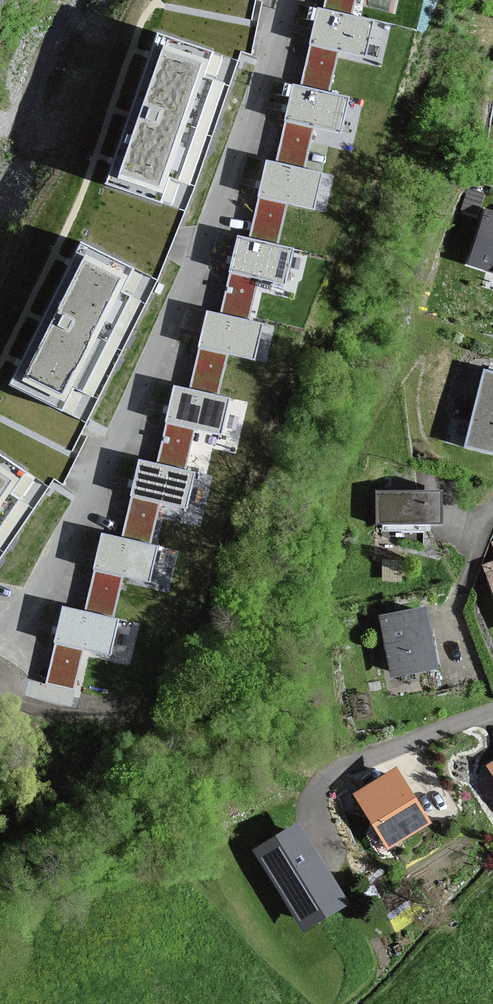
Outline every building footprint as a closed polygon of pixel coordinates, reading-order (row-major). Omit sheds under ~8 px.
[(323,6),(351,13),(354,0),(324,0),(323,6)] [(370,23),(319,11),(308,57),(335,64),(338,49),(363,54),(370,23)] [(221,57),(158,35),(107,181),(171,204),(179,182),(188,185),(225,83),(213,79),(221,57)] [(345,101),(294,89),(283,135),(309,141),(313,126),(337,132),(345,101)] [(317,175),(266,163),(255,210),(281,216),(285,201),(310,207),(317,175)] [(483,212),(464,265),(492,275),(492,216),(483,212)] [(152,277),(83,242),(11,384),(80,418),(152,277)] [(285,253),(235,242),(221,305),(248,312),(256,280),(278,285),(285,253)] [(254,325),(203,314),(189,378),(219,385),(226,353),(247,357),(254,325)] [(478,371),(459,449),(492,458),(492,374),(478,371)] [(228,398),(174,385),(155,462),(184,469),(195,426),(220,432),(228,398)] [(0,455),(0,528),(34,479),(0,455)] [(155,462),(140,459),(121,536),(150,543),(159,502),(186,508),(195,472),(184,469),(155,462)] [(437,525),(437,495),(376,494),(375,524),(437,525)] [(157,546),(102,533),(85,608),(115,615),(124,575),(149,580),(157,546)] [(480,567),(492,603),(492,562),(480,567)] [(116,621),(65,610),(50,681),(74,686),(82,648),(109,653),(116,621)] [(431,670),(421,610),(377,618),(387,678),(431,670)] [(423,828),(394,772),(349,795),(378,851),(423,828)] [(343,907),(296,826),(251,852),(298,933),(343,907)]
